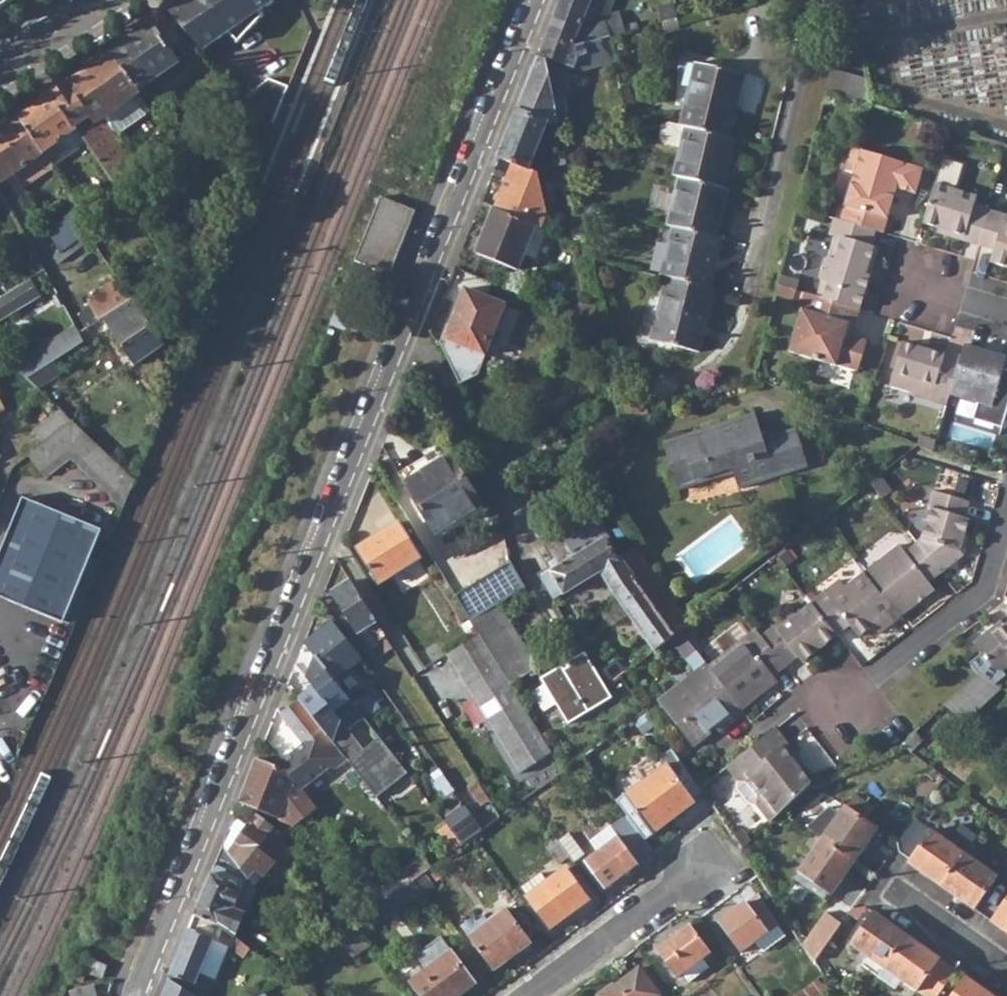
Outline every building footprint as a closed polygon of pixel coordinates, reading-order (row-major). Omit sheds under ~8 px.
[(13,0),(0,0),(0,9),(13,0)] [(229,32),(239,42),(263,16),(260,10),(274,1),(274,0),(189,0),(169,13),(202,50),(229,32)] [(554,20),(580,30),(583,25),(596,22),(595,20),(606,17),(608,16),(614,0),(562,0),(554,20)] [(606,17),(612,38),(625,35),(619,13),(608,16),(606,17)] [(547,60),(554,96),(566,93),(561,64),(584,72),(617,62),(612,38),(606,17),(595,20),(596,22),(583,25),(580,30),(554,20),(539,58),(547,60)] [(111,54),(138,91),(178,63),(151,26),(111,54)] [(76,130),(87,144),(107,130),(100,122),(141,95),(138,91),(111,54),(51,95),(72,127),(74,127),(76,130)] [(546,124),(560,125),(554,96),(547,60),(539,58),(518,111),(546,124)] [(680,127),(685,128),(729,139),(743,75),(695,64),(680,127)] [(867,81),(831,72),(826,93),(871,106),(867,81)] [(762,112),(766,77),(746,75),(742,110),(762,112)] [(278,116),(288,84),(267,77),(256,109),(278,116)] [(44,153),(76,130),(74,127),(72,127),(51,95),(20,117),(44,153)] [(499,157),(530,169),(545,131),(562,135),(560,125),(546,124),(518,111),(499,157)] [(8,179),(15,173),(23,186),(54,166),(44,153),(20,117),(0,131),(0,184),(8,179)] [(908,135),(926,140),(931,124),(913,119),(908,135)] [(680,148),(685,128),(680,127),(668,124),(663,127),(660,138),(663,144),(680,148)] [(935,126),(931,124),(926,140),(931,141),(935,126)] [(673,177),(679,179),(722,189),(734,140),(729,139),(685,128),(680,148),(673,177)] [(136,170),(107,130),(87,144),(115,184),(136,170)] [(851,176),(838,219),(876,231),(880,232),(892,191),(912,196),(920,171),(849,150),(841,173),(851,176)] [(8,179),(20,196),(27,191),(23,186),(15,173),(8,179)] [(668,227),(673,228),(717,238),(728,191),(722,189),(679,179),(668,227)] [(935,229),(945,232),(944,237),(978,246),(989,211),(989,209),(974,205),(976,197),(934,184),(922,225),(935,229)] [(382,197),(356,261),(390,275),(416,211),(382,197)] [(100,233),(96,228),(82,207),(47,230),(58,247),(53,257),(58,263),(100,233)] [(477,253),(518,270),(536,226),(495,208),(477,253)] [(579,219),(576,208),(559,211),(557,211),(560,222),(579,219)] [(1006,268),(1006,217),(989,211),(978,246),(994,251),(991,263),(1006,268)] [(838,219),(835,218),(829,235),(837,237),(830,258),(825,261),(815,296),(858,309),(871,276),(867,275),(870,266),(874,266),(879,249),(871,247),(876,231),(838,219)] [(661,277),(667,278),(710,289),(722,240),(717,238),(673,228),(661,277)] [(796,280),(781,276),(779,285),(793,289),(796,280)] [(40,295),(30,278),(2,296),(0,297),(0,320),(40,295)] [(76,314),(84,328),(101,318),(131,298),(122,285),(118,278),(92,294),(96,301),(90,305),(76,314)] [(716,290),(710,289),(667,278),(652,342),(700,354),(716,290)] [(776,295),(791,299),(793,289),(779,285),(776,295)] [(446,337),(485,352),(504,304),(466,289),(446,337)] [(801,312),(788,353),(835,367),(856,372),(865,341),(851,336),(847,336),(850,324),(854,326),(858,309),(815,296),(804,292),(798,312),(801,312)] [(85,298),(90,305),(96,301),(92,294),(85,298)] [(101,318),(134,364),(162,344),(131,298),(101,318)] [(74,325),(61,334),(71,348),(82,341),(74,325)] [(28,377),(71,348),(61,334),(13,363),(28,377)] [(929,351),(919,348),(905,344),(891,387),(915,393),(916,397),(946,406),(949,395),(961,356),(930,347),(929,351)] [(977,403),(972,419),(1002,428),(1006,410),(1006,370),(1002,369),(1000,374),(994,372),(999,357),(964,346),(961,356),(949,395),(977,403)] [(1002,369),(1005,359),(999,357),(994,372),(1000,374),(1002,369)] [(62,409),(56,414),(66,427),(74,421),(62,409)] [(36,429),(47,442),(66,427),(56,414),(36,429)] [(663,444),(678,492),(733,475),(739,490),(807,469),(795,430),(764,440),(755,415),(663,444)] [(72,456),(126,506),(136,478),(74,421),(66,427),(47,442),(30,454),(47,475),(72,456)] [(916,449),(932,453),(933,452),(935,443),(919,438),(916,449)] [(404,483),(436,534),(483,505),(451,454),(404,483)] [(892,491),(880,475),(870,484),(883,499),(892,491)] [(933,508),(923,538),(917,542),(941,574),(966,554),(961,548),(966,534),(971,517),(966,515),(971,500),(935,489),(928,507),(933,508)] [(65,621),(102,525),(24,495),(0,558),(0,595),(65,621)] [(602,572),(617,594),(636,580),(621,558),(623,557),(600,523),(587,519),(547,544),(555,557),(545,563),(549,567),(551,572),(540,578),(554,600),(602,572)] [(358,548),(380,584),(420,560),(397,523),(358,548)] [(966,554),(971,536),(966,534),(961,548),(966,554)] [(901,544),(864,573),(900,619),(937,589),(931,581),(941,574),(917,542),(906,550),(901,544)] [(547,544),(538,550),(545,563),(555,557),(547,544)] [(636,580),(639,583),(655,570),(638,547),(623,557),(621,558),(636,580)] [(549,567),(538,574),(540,578),(551,572),(549,567)] [(639,583),(666,621),(682,609),(655,570),(639,583)] [(900,619),(864,573),(847,586),(842,579),(812,603),(813,604),(838,636),(852,625),(862,636),(876,625),(882,620),(889,629),(900,619)] [(620,597),(655,651),(671,638),(676,635),(666,621),(639,583),(636,580),(617,594),(620,597)] [(358,634),(360,633),(367,629),(378,647),(384,656),(393,650),(350,582),(333,592),(358,634)] [(793,612),(762,637),(785,667),(798,657),(803,664),(838,636),(813,604),(797,617),(793,612)] [(479,634),(511,685),(537,668),(498,605),(471,622),(479,634)] [(693,622),(682,609),(666,621),(676,635),(680,632),(693,622)] [(889,629),(882,620),(876,625),(883,633),(889,629)] [(995,625),(998,630),(1004,625),(1000,620),(995,625)] [(1001,672),(1006,668),(1006,623),(1004,625),(998,630),(995,625),(972,644),(985,661),(1001,672)] [(306,645),(335,681),(351,668),(360,661),(332,624),(306,645)] [(370,651),(378,647),(367,629),(360,633),(370,651)] [(756,630),(707,667),(742,710),(771,689),(767,684),(767,680),(773,675),(785,667),(762,637),(756,630)] [(695,652),(680,632),(676,635),(671,638),(687,658),(695,652)] [(479,634),(447,654),(481,707),(503,693),(510,704),(488,718),(522,772),(553,752),(511,685),(479,634)] [(298,700),(327,736),(337,728),(333,724),(330,721),(328,723),(317,710),(326,703),(322,699),(326,697),(339,686),(335,681),(306,645),(303,641),(286,685),(298,700)] [(585,651),(568,661),(571,665),(565,669),(563,665),(542,678),(570,723),(613,696),(608,688),(603,679),(585,651)] [(698,673),(707,667),(695,652),(687,658),(698,673)] [(742,710),(707,667),(698,673),(660,703),(692,747),(711,732),(708,728),(712,723),(717,729),(742,710)] [(339,686),(344,694),(361,681),(351,668),(335,681),(339,686)] [(603,679),(608,688),(616,681),(610,673),(603,679)] [(966,721),(1002,687),(980,673),(944,705),(966,721)] [(779,683),(773,675),(767,680),(767,684),(771,689),(779,683)] [(344,694),(339,686),(326,697),(334,708),(348,698),(344,694)] [(342,718),(334,708),(326,697),(322,699),(326,703),(317,710),(328,723),(330,721),(333,724),(342,718)] [(281,714),(305,744),(279,764),(283,771),(293,782),(300,791),(328,769),(336,769),(347,761),(327,736),(298,700),(281,714)] [(778,727),(727,766),(738,781),(747,782),(758,797),(757,805),(770,821),(812,782),(803,769),(808,765),(778,727)] [(901,745),(911,752),(922,742),(914,733),(901,745)] [(240,802),(279,816),(293,782),(283,771),(256,760),(240,802)] [(624,796),(652,834),(695,801),(667,763),(624,796)] [(480,807),(470,814),(481,830),(499,818),(475,780),(468,786),(480,807)] [(747,782),(738,781),(738,789),(750,804),(757,805),(758,797),(747,782)] [(300,791),(293,782),(279,816),(291,822),(311,805),(300,791)] [(822,837),(855,860),(878,827),(844,804),(822,837)] [(449,826),(463,844),(469,839),(481,830),(470,814),(465,807),(458,811),(461,816),(449,826)] [(987,819),(1001,830),(1006,823),(992,812),(987,819)] [(246,831),(229,856),(246,877),(247,878),(255,888),(274,863),(279,867),(290,852),(276,828),(275,830),(258,814),(246,831)] [(652,850),(626,815),(611,826),(618,836),(637,861),(652,850)] [(222,846),(229,856),(246,831),(233,816),(222,846)] [(908,862),(941,885),(964,852),(976,834),(960,823),(947,840),(916,817),(898,843),(899,848),(911,857),(908,862)] [(440,833),(454,851),(463,844),(449,826),(440,833)] [(581,856),(585,860),(618,836),(611,826),(579,849),(578,850),(581,856)] [(733,834),(742,847),(749,841),(740,829),(733,834)] [(573,862),(581,856),(578,850),(579,849),(568,834),(558,841),(569,856),(573,862)] [(637,861),(618,836),(585,860),(605,888),(638,863),(637,861)] [(799,869),(832,892),(855,860),(822,837),(799,869)] [(558,864),(569,856),(558,841),(547,849),(558,864)] [(218,924),(234,937),(244,914),(234,910),(246,877),(229,856),(222,846),(194,915),(218,924)] [(941,885),(973,908),(996,875),(964,852),(941,885)] [(431,868),(421,855),(406,867),(385,883),(394,894),(415,879),(431,868)] [(565,868),(547,882),(527,897),(550,929),(589,899),(565,868)] [(353,878),(376,908),(386,900),(363,871),(353,878)] [(521,890),(527,897),(547,882),(541,873),(521,890)] [(740,952),(756,940),(779,922),(758,893),(719,922),(740,952)] [(1006,932),(1006,899),(1005,898),(990,920),(1006,932)] [(462,927),(494,970),(531,942),(507,909),(489,922),(485,917),(478,922),(474,917),(462,927)] [(852,943),(884,966),(906,934),(875,911),(852,943)] [(194,915),(170,974),(195,985),(196,982),(199,973),(206,956),(214,939),(225,944),(229,947),(243,956),(249,949),(234,937),(218,924),(194,915)] [(786,933),(779,922),(756,940),(763,950),(786,933)] [(677,976),(682,972),(702,957),(710,951),(690,924),(657,950),(677,976)] [(291,932),(299,943),(307,938),(299,926),(291,932)] [(916,989),(926,995),(936,995),(955,968),(906,934),(884,966),(916,989)] [(804,945),(814,960),(822,950),(812,937),(804,945)] [(206,956),(199,973),(216,979),(229,947),(225,944),(214,939),(206,956)] [(296,951),(304,961),(310,957),(302,946),(296,951)] [(423,995),(459,995),(475,984),(451,952),(412,981),(423,995)] [(709,966),(702,957),(682,972),(689,982),(709,966)] [(805,970),(811,980),(816,977),(822,972),(815,962),(805,970)] [(599,995),(653,995),(658,992),(638,966),(613,985),(611,983),(597,993),(599,995)] [(168,980),(191,995),(195,985),(170,974),(168,980)] [(966,976),(952,995),(994,995),(966,976)] [(191,995),(168,980),(162,995),(193,995),(191,995)] [(208,992),(210,989),(196,982),(195,985),(191,995),(193,995),(206,995),(208,992)] [(72,995),(98,995),(95,987),(71,994),(72,995)]
